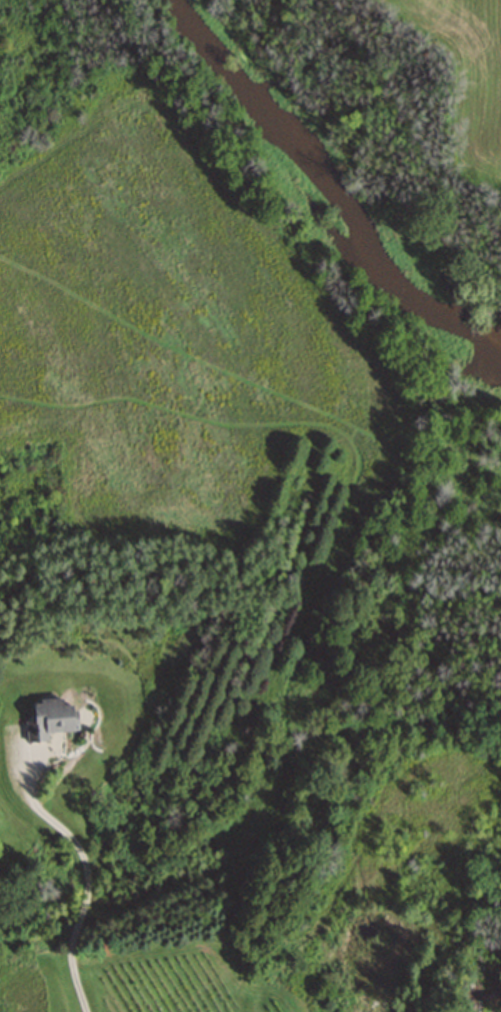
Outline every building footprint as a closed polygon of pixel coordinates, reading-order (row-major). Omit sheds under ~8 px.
[(31,700),(32,720),(25,720),(26,740),(46,739),(46,730),(71,729),(70,699),(31,700)]
